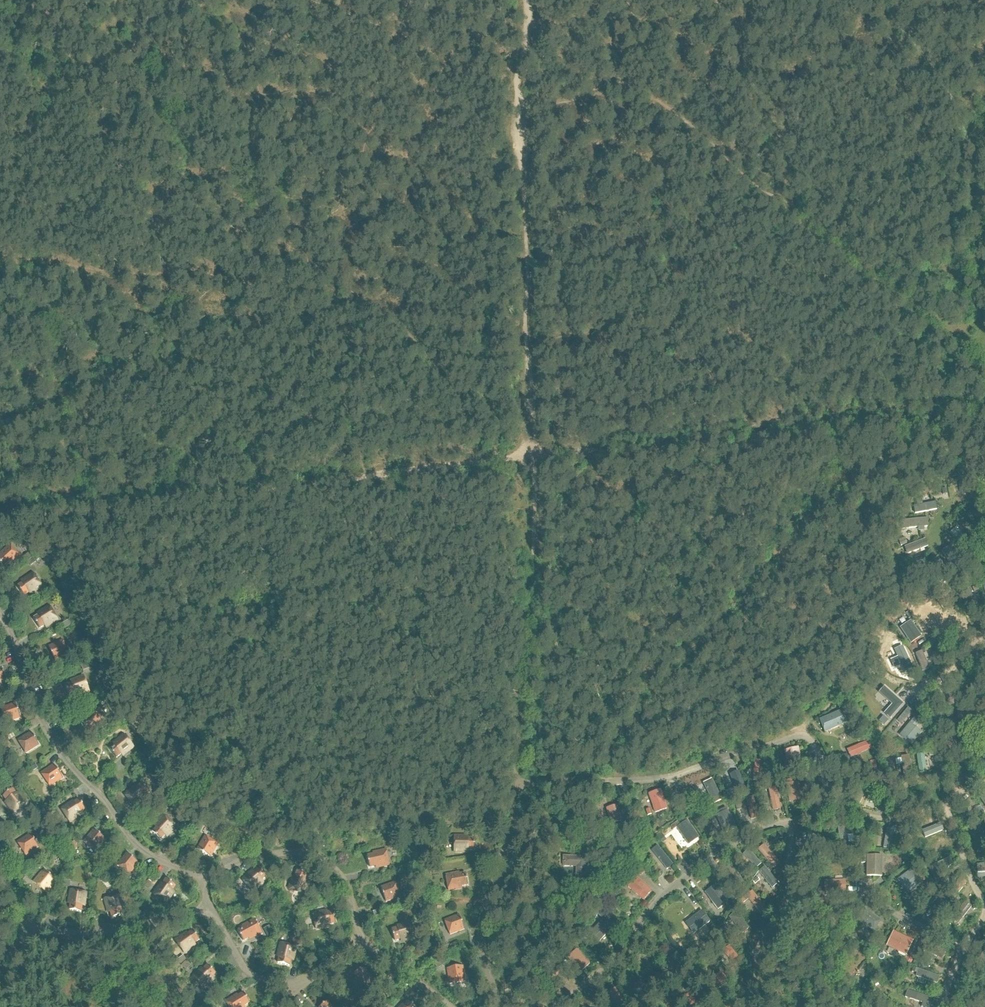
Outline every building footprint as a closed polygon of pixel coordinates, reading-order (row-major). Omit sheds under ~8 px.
[(21,556),(10,545),(0,554),(1,555),(0,557),(0,563),(4,568),(13,561),(14,562),(21,556)] [(33,558),(28,553),(24,558),(28,563),(33,558)] [(34,592),(42,587),(33,574),(22,582),(23,583),(17,587),(24,596),(33,590),(34,592)] [(50,625),(58,620),(49,607),(38,614),(39,616),(33,619),(39,629),(49,623),(50,625)] [(69,620),(60,625),(63,630),(72,625),(69,620)] [(55,661),(69,655),(63,641),(49,647),(55,661)] [(939,641),(933,644),(935,650),(942,647),(939,641)] [(878,671),(894,656),(886,648),(870,664),(878,671)] [(76,696),(89,691),(83,677),(75,680),(76,682),(65,686),(70,696),(76,694),(76,696)] [(887,690),(882,695),(892,705),(884,714),(890,719),(902,704),(887,690)] [(855,706),(873,710),(875,703),(856,700),(855,706)] [(6,723),(21,718),(16,703),(1,708),(6,723)] [(89,733),(102,724),(94,711),(81,720),(89,733)] [(822,720),(827,732),(847,723),(842,711),(822,720)] [(884,717),(879,713),(876,719),(881,723),(884,717)] [(905,735),(899,730),(903,725),(895,718),(879,735),(893,748),(905,735)] [(26,754),(39,746),(31,732),(18,740),(26,754)] [(126,753),(133,747),(124,735),(113,744),(114,745),(109,749),(116,758),(125,751),(126,753)] [(868,740),(846,749),(850,758),(871,748),(868,740)] [(798,747),(784,750),(788,769),(802,766),(798,747)] [(765,782),(766,776),(760,775),(762,762),(755,761),(752,781),(765,782)] [(50,787),(63,778),(54,765),(41,774),(50,787)] [(738,772),(730,775),(738,793),(745,790),(738,772)] [(711,779),(703,783),(709,796),(704,798),(708,806),(721,800),(711,779)] [(789,802),(801,800),(798,782),(786,784),(789,802)] [(149,793),(142,784),(133,791),(132,789),(125,795),(135,807),(145,798),(144,797),(149,793)] [(858,805),(866,788),(859,785),(851,802),(858,805)] [(776,787),(768,788),(772,810),(780,809),(776,787)] [(16,794),(12,789),(3,796),(10,805),(8,806),(14,813),(26,804),(18,793),(16,794)] [(669,807),(662,789),(650,793),(657,812),(669,807)] [(159,790),(153,794),(157,799),(163,794),(159,790)] [(752,820),(759,818),(752,796),(745,799),(752,820)] [(85,810),(79,800),(70,806),(69,804),(61,809),(70,822),(81,815),(80,813),(85,810)] [(624,820),(620,804),(608,807),(612,823),(624,820)] [(727,810),(716,816),(725,834),(736,829),(727,810)] [(977,813),(977,814),(979,818),(980,818),(984,815),(982,810),(977,813)] [(169,833),(176,827),(164,816),(155,826),(156,828),(152,832),(161,840),(168,832),(169,833)] [(686,820),(676,827),(688,844),(698,837),(686,820)] [(623,822),(616,825),(618,831),(625,828),(623,822)] [(29,828),(33,832),(39,828),(36,824),(29,828)] [(846,828),(838,829),(841,852),(849,851),(846,828)] [(96,852),(106,840),(94,830),(84,842),(96,852)] [(886,832),(885,838),(883,847),(883,848),(889,849),(891,833),(886,832)] [(653,837),(649,833),(642,839),(646,843),(653,837)] [(661,844),(666,840),(661,833),(656,836),(661,844)] [(808,833),(806,840),(825,846),(827,838),(808,833)] [(26,856),(39,847),(30,834),(17,843),(26,856)] [(210,858),(218,844),(205,836),(197,850),(210,858)] [(474,851),(474,839),(463,839),(463,837),(454,837),(454,852),(468,853),(468,851),(474,851)] [(675,864),(660,844),(653,849),(668,869),(675,864)] [(763,845),(758,850),(773,868),(779,863),(763,845)] [(747,849),(742,854),(755,869),(761,864),(747,849)] [(389,866),(386,850),(373,853),(373,855),(367,857),(369,868),(380,866),(381,867),(389,866)] [(129,875),(139,863),(126,854),(117,866),(129,875)] [(564,866),(577,866),(576,878),(587,878),(588,855),(564,855),(564,866)] [(881,856),(867,856),(867,875),(882,875),(881,856)] [(949,857),(930,867),(933,873),(953,864),(949,857)] [(977,865),(977,873),(984,872),(984,865),(977,865)] [(764,867),(759,872),(771,887),(777,883),(764,867)] [(640,876),(645,871),(641,868),(637,873),(640,876)] [(896,880),(907,894),(922,883),(911,868),(896,880)] [(266,877),(258,869),(250,876),(249,875),(242,881),(253,892),(263,883),(261,881),(266,877)] [(46,893),(56,881),(44,871),(34,883),(46,893)] [(306,881),(308,875),(297,871),(294,882),(292,881),(289,890),(304,895),(308,882),(306,881)] [(27,875),(24,872),(19,878),(22,881),(27,875)] [(890,893),(899,886),(888,872),(879,879),(890,893)] [(468,885),(466,874),(455,876),(454,874),(446,876),(448,891),(462,889),(461,887),(468,885)] [(629,886),(645,900),(653,890),(637,876),(629,886)] [(960,878),(947,895),(952,899),(965,883),(960,878)] [(172,891),(176,886),(166,879),(160,888),(158,887),(153,895),(166,903),(174,892),(172,891)] [(823,880),(824,893),(845,892),(845,879),(823,880)] [(143,886),(147,889),(151,883),(147,881),(143,886)] [(386,902),(400,897),(395,883),(381,888),(386,902)] [(928,883),(923,886),(927,891),(932,888),(928,883)] [(947,887),(942,883),(939,887),(943,891),(947,887)] [(729,902),(716,884),(706,892),(719,909),(729,902)] [(85,902),(86,893),(71,890),(69,904),(71,904),(70,910),(81,912),(83,901),(85,902)] [(752,891),(746,896),(750,900),(761,914),(766,909),(752,891)] [(112,918),(123,915),(120,904),(122,904),(120,895),(105,899),(108,912),(110,912),(112,918)] [(744,905),(750,900),(746,896),(740,901),(744,905)] [(957,924),(970,907),(965,903),(952,919),(957,924)] [(596,914),(600,918),(606,913),(601,908),(596,914)] [(687,922),(695,933),(712,920),(704,909),(687,922)] [(336,924),(333,912),(323,914),(322,912),(313,914),(316,929),(330,927),(329,925),(336,924)] [(735,913),(729,918),(742,933),(748,928),(735,913)] [(450,935),(464,930),(459,915),(444,921),(450,935)] [(589,934),(599,943),(614,926),(605,917),(589,934)] [(254,938),(262,934),(254,920),(242,926),(243,928),(238,931),(243,941),(253,936),(254,938)] [(406,941),(414,938),(410,923),(397,927),(398,929),(392,930),(394,941),(405,939),(406,941)] [(194,944),(199,940),(193,931),(184,937),(182,936),(175,941),(184,954),(195,946),(194,944)] [(893,932),(887,946),(898,951),(905,954),(905,955),(912,941),(893,932)] [(941,959),(944,951),(925,942),(922,949),(941,959)] [(294,956),(296,948),(281,944),(278,957),(279,957),(278,964),(289,967),(292,956),(294,956)] [(728,946),(722,951),(735,966),(741,961),(728,946)] [(591,963),(578,948),(568,957),(581,972),(591,963)] [(696,958),(689,950),(684,954),(691,962),(696,958)] [(691,969),(679,953),(668,961),(681,977),(691,969)] [(190,965),(185,961),(181,966),(185,971),(190,965)] [(389,965),(384,969),(389,974),(394,970),(389,965)] [(211,978),(216,974),(208,966),(200,974),(198,972),(192,979),(203,990),(213,980),(211,978)] [(450,984),(465,982),(463,966),(447,969),(450,984)] [(367,975),(365,969),(354,973),(358,983),(356,984),(358,992),(373,988),(369,975),(367,975)] [(937,984),(939,977),(918,969),(916,976),(937,984)] [(722,971),(706,983),(714,994),(730,981),(722,971)] [(933,999),(907,990),(905,997),(922,1003),(921,1006),(930,1006),(933,999)] [(610,997),(618,1006),(627,1006),(617,992),(610,997)] [(682,997),(690,1006),(699,1006),(688,992),(682,997)] [(250,1003),(244,993),(234,999),(233,997),(225,1002),(229,1006),(245,1006),(244,1006),(250,1003)]
